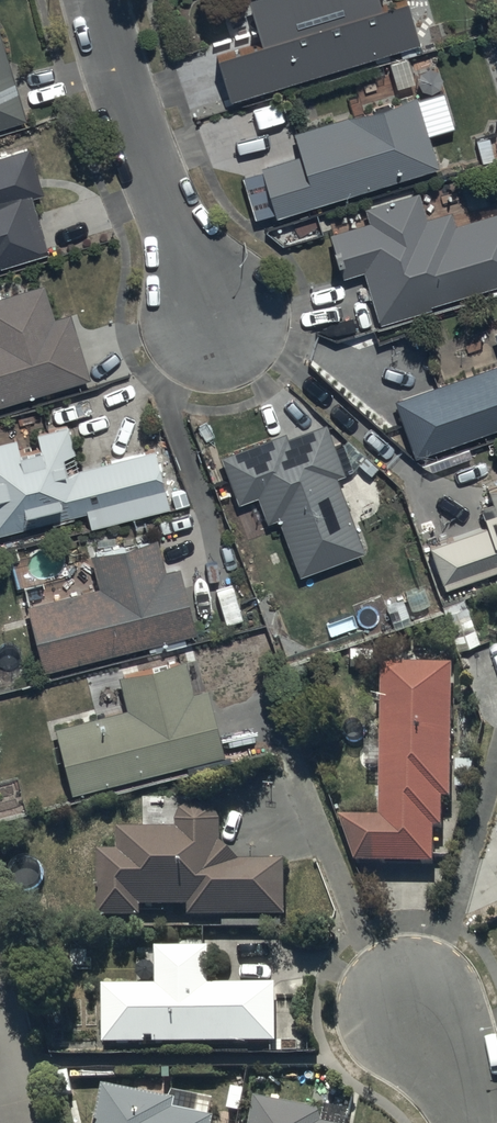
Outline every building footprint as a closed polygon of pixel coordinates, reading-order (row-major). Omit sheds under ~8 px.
[(416,45),(403,3),(380,10),(376,0),(255,0),(247,3),(258,40),(214,54),(229,102),(416,45)] [(27,121),(0,38),(0,130),(27,121)] [(275,219),(436,170),(414,99),(292,136),(299,159),(260,170),(275,219)] [(31,198),(39,196),(26,152),(0,160),(0,271),(48,257),(31,198)] [(496,288),(496,214),(455,228),(451,214),(426,222),(418,194),(364,211),(369,226),(328,239),(340,280),(363,273),(379,325),(496,288)] [(37,397),(40,406),(82,394),(79,385),(89,382),(69,315),(53,320),(43,286),(0,299),(0,408),(37,397)] [(496,431),(496,368),(396,404),(416,460),(496,431)] [(363,555),(335,480),(344,477),(325,426),(286,440),(284,435),(219,459),(237,507),(256,499),(265,524),(277,520),(299,579),(363,555)] [(84,514),(89,532),(169,510),(153,452),(65,475),(61,459),(73,456),(66,429),(33,438),(37,451),(18,456),(14,441),(0,445),(0,537),(84,514)] [(489,494),(496,515),(482,520),(486,529),(429,549),(445,593),(496,574),(496,491),(489,494)] [(41,675),(194,636),(178,571),(163,574),(155,540),(90,557),(99,590),(25,609),(41,675)] [(54,729),(71,797),(222,759),(205,691),(190,695),(182,665),(117,681),(125,711),(54,729)] [(452,670),(381,669),(381,680),(376,680),(376,699),(381,699),(380,823),(339,823),(355,870),(434,870),(434,833),(443,833),(443,805),(451,805),(451,792),(472,792),(472,764),(452,764),(452,670)] [(283,866),(238,866),(221,849),(221,833),(221,832),(221,830),(221,828),(220,826),(220,825),(219,823),(218,821),(217,819),(216,818),(215,816),(213,815),(212,813),(210,812),(209,811),(207,811),(205,810),(203,809),(201,809),(199,809),(197,809),(195,809),(193,809),(191,810),(189,811),(188,812),(186,813),(184,814),(183,815),(182,816),(180,818),(179,819),(178,821),(177,823),(177,825),(176,827),(176,829),(176,831),(176,833),(117,833),(117,857),(97,857),(97,923),(140,923),(140,912),(188,912),(188,923),(283,923),(283,866)] [(102,991),(102,1049),(275,1049),(275,989),(209,990),(209,952),(155,952),(155,991),(102,991)] [(93,1122),(210,1122),(212,1113),(172,1105),(175,1094),(101,1080),(93,1122)] [(322,1119),(324,1108),(254,1094),(249,1122),(344,1122),(322,1119)]
